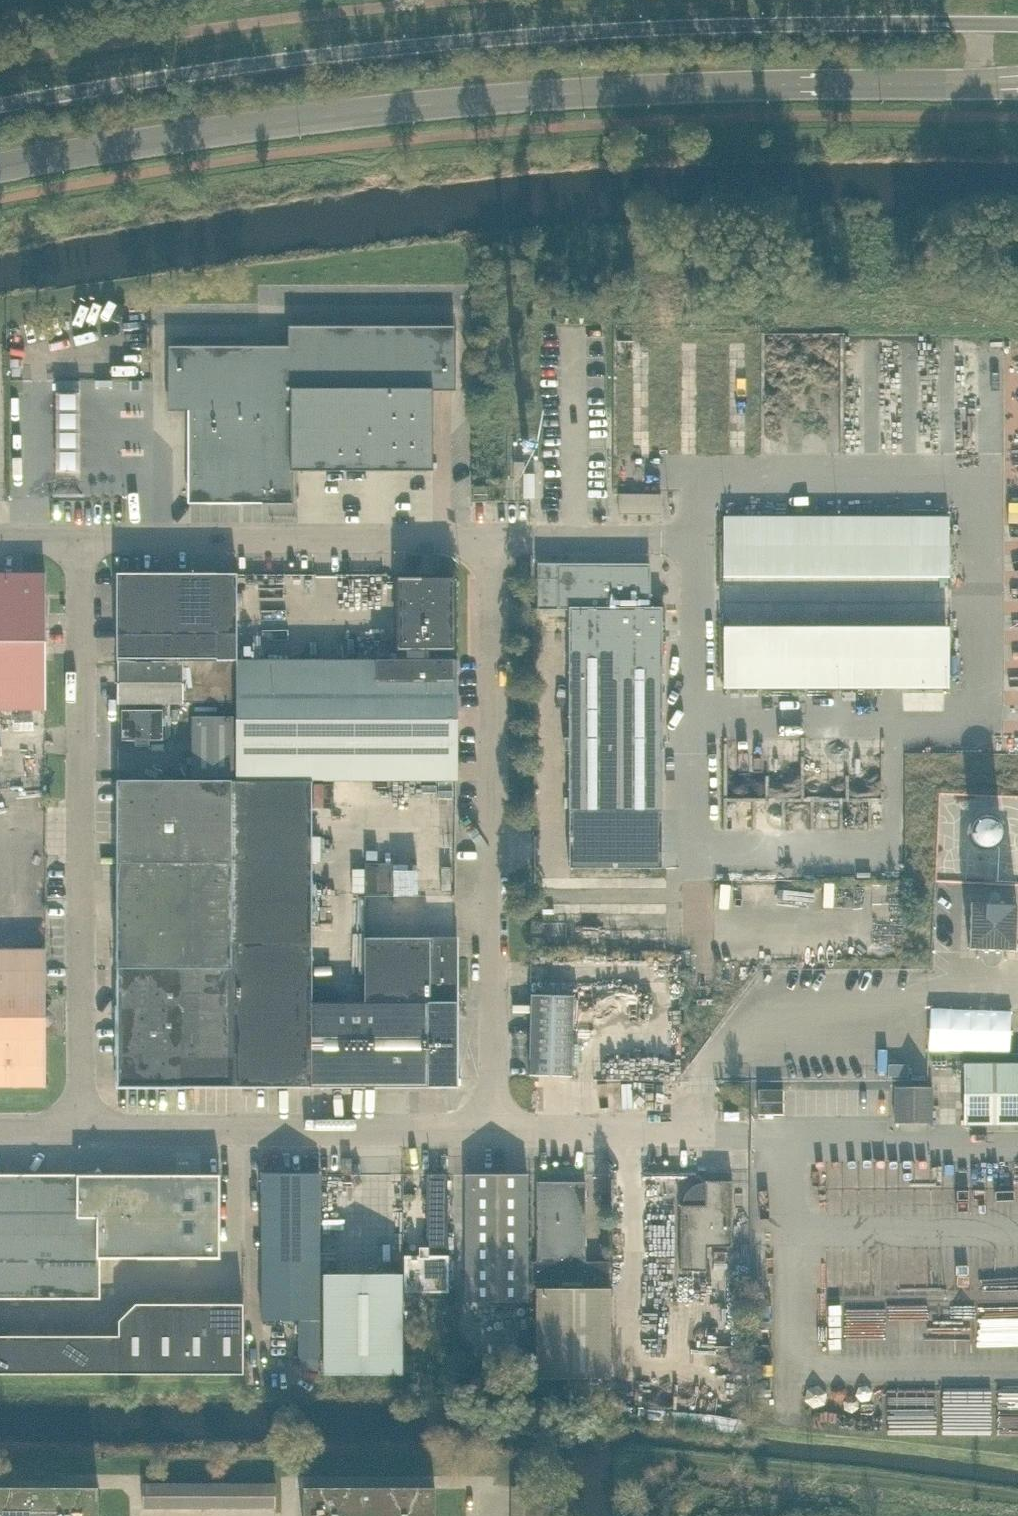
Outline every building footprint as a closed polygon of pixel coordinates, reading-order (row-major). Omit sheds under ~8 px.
[(453,390),(453,329),(292,329),(292,349),(172,349),(172,410),(192,410),(192,501),(293,501),(293,471),(433,471),(434,390),(453,390)] [(81,381),(57,381),(57,393),(81,392),(81,381)] [(525,473),(525,462),(514,462),(514,473),(525,473)] [(530,489),(539,490),(540,468),(532,468),(530,489)] [(624,485),(624,505),(667,505),(667,485),(624,485)] [(487,502),(487,487),(474,487),(474,502),(487,502)] [(724,513),(724,572),(950,574),(950,515),(724,513)] [(650,564),(564,564),(558,564),(539,564),(539,608),(570,608),(570,738),(565,738),(565,750),(570,750),(570,811),(617,811),(663,811),(663,607),(647,607),(647,600),(651,599),(650,564)] [(0,574),(0,710),(6,710),(46,710),(47,710),(47,574),(24,574),(0,574)] [(184,660),(238,660),(238,574),(118,574),(118,661),(184,660)] [(453,580),(457,580),(457,578),(431,578),(431,582),(422,582),(422,578),(399,578),(399,660),(238,660),(238,702),(238,780),(458,780),(458,660),(454,660),(453,580)] [(725,622),(725,686),(950,686),(950,622),(725,622)] [(184,702),(238,702),(238,660),(184,660),(184,662),(119,662),(119,703),(184,703),(184,702)] [(165,740),(165,710),(123,710),(123,740),(138,740),(138,746),(152,746),(152,740),(165,740)] [(194,777),(234,777),(234,716),(194,716),(194,777)] [(793,823),(851,821),(850,790),(811,791),(810,760),(773,761),(774,792),(736,793),(737,822),(793,820),(793,823)] [(313,1003),(312,781),(119,781),(119,1006),(118,1006),(118,1014),(115,1014),(113,1016),(113,1019),(113,1022),(115,1023),(118,1024),(118,1055),(119,1055),(119,1086),(458,1086),(458,938),(366,939),(366,1003),(313,1003)] [(617,811),(570,811),(570,840),(617,839),(617,811)] [(663,811),(617,811),(617,839),(617,868),(663,868),(663,824),(663,811)] [(989,849),(994,846),(997,842),(998,837),(998,832),(996,828),(994,825),(990,822),(986,820),(982,820),(977,821),(972,824),(969,829),(968,834),(968,839),(971,844),(974,847),(979,850),(984,850),(989,849)] [(617,839),(570,840),(570,869),(617,868),(617,839)] [(1016,951),(1017,904),(971,903),(969,949),(985,950),(986,954),(988,957),(992,958),(996,957),(999,954),(1001,950),(1016,951)] [(47,992),(47,950),(0,950),(0,1087),(47,1087),(47,1044),(46,1044),(47,1036),(44,1026),(43,1010),(47,1000),(47,992)] [(572,1076),(574,996),(533,994),(530,1075),(572,1076)] [(1017,1045),(1017,1002),(937,999),(935,1042),(1017,1045)] [(937,1059),(968,1061),(968,1048),(937,1047),(937,1059)] [(965,1064),(965,1068),(965,1123),(983,1123),(1017,1123),(1017,1064),(965,1064)] [(765,1107),(790,1107),(790,1081),(765,1082),(765,1107)] [(933,1124),(933,1087),(896,1087),(896,1123),(933,1124)] [(321,1358),(320,1175),(320,1174),(263,1174),(263,1195),(263,1320),(301,1320),(301,1358),(321,1358)] [(447,1256),(448,1174),(428,1174),(428,1256),(406,1256),(406,1291),(448,1291),(448,1256),(447,1256)] [(528,1174),(504,1174),(467,1174),(467,1302),(528,1302),(528,1174)] [(39,1216),(39,1176),(0,1176),(0,1216),(39,1216)] [(39,1257),(100,1257),(100,1176),(39,1176),(39,1216),(39,1257)] [(100,1257),(160,1257),(159,1176),(100,1176),(100,1257)] [(160,1257),(220,1257),(220,1176),(159,1176),(160,1257)] [(733,1247),(733,1181),(706,1181),(706,1185),(699,1186),(693,1189),(691,1193),(687,1198),(686,1205),(681,1205),(681,1271),(708,1271),(708,1247),(733,1247)] [(824,1181),(824,1200),(867,1201),(867,1182),(824,1181)] [(586,1262),(586,1183),(538,1182),(537,1262),(532,1262),(531,1282),(609,1282),(609,1262),(586,1262)] [(39,1257),(39,1216),(0,1216),(0,1256),(39,1257)] [(39,1257),(0,1256),(0,1297),(40,1297),(39,1257)] [(100,1297),(100,1257),(39,1257),(40,1297),(100,1297)] [(403,1274),(325,1274),(325,1375),(403,1375),(403,1274)] [(611,1378),(611,1288),(537,1288),(537,1378),(611,1378)] [(975,1297),(929,1294),(927,1338),(973,1340),(975,1297)] [(985,1297),(985,1325),(1017,1324),(1017,1296),(985,1297)] [(645,1338),(665,1335),(662,1312),(642,1315),(645,1338)] [(9,1336),(0,1336),(0,1374),(9,1374),(9,1336)] [(37,1374),(37,1336),(9,1336),(9,1374),(37,1374)] [(65,1374),(65,1336),(37,1336),(37,1374),(65,1374)] [(93,1374),(94,1336),(65,1336),(65,1374),(93,1374)] [(93,1374),(121,1374),(121,1336),(94,1336),(93,1374)] [(1004,1398),(1017,1399),(1017,1382),(1005,1382),(1004,1398)] [(956,1386),(955,1410),(976,1410),(976,1421),(998,1421),(998,1386),(956,1386)] [(156,1484),(144,1484),(144,1508),(156,1508),(156,1484)] [(168,1484),(156,1484),(156,1508),(168,1508),(168,1484)] [(179,1484),(168,1484),(168,1508),(179,1508),(179,1484)] [(192,1484),(179,1484),(179,1508),(191,1508),(192,1484)] [(203,1484),(192,1484),(191,1508),(204,1508),(203,1484)] [(216,1484),(203,1484),(204,1508),(216,1508),(216,1484)] [(228,1484),(216,1484),(216,1508),(228,1508),(228,1484)] [(240,1484),(228,1484),(228,1508),(240,1508),(240,1484)] [(252,1484),(240,1484),(240,1508),(252,1508),(252,1484)] [(264,1484),(252,1484),(252,1508),(264,1508),(264,1484)] [(276,1484),(264,1484),(264,1508),(276,1508),(276,1484)] [(0,1493),(0,1515),(99,1515),(99,1488),(97,1488),(97,1493),(0,1493)] [(307,1493),(307,1488),(305,1488),(305,1515),(436,1515),(436,1488),(434,1488),(434,1493),(307,1493)] [(537,1511),(537,1506),(537,1499),(513,1499),(513,1511),(537,1511)]
